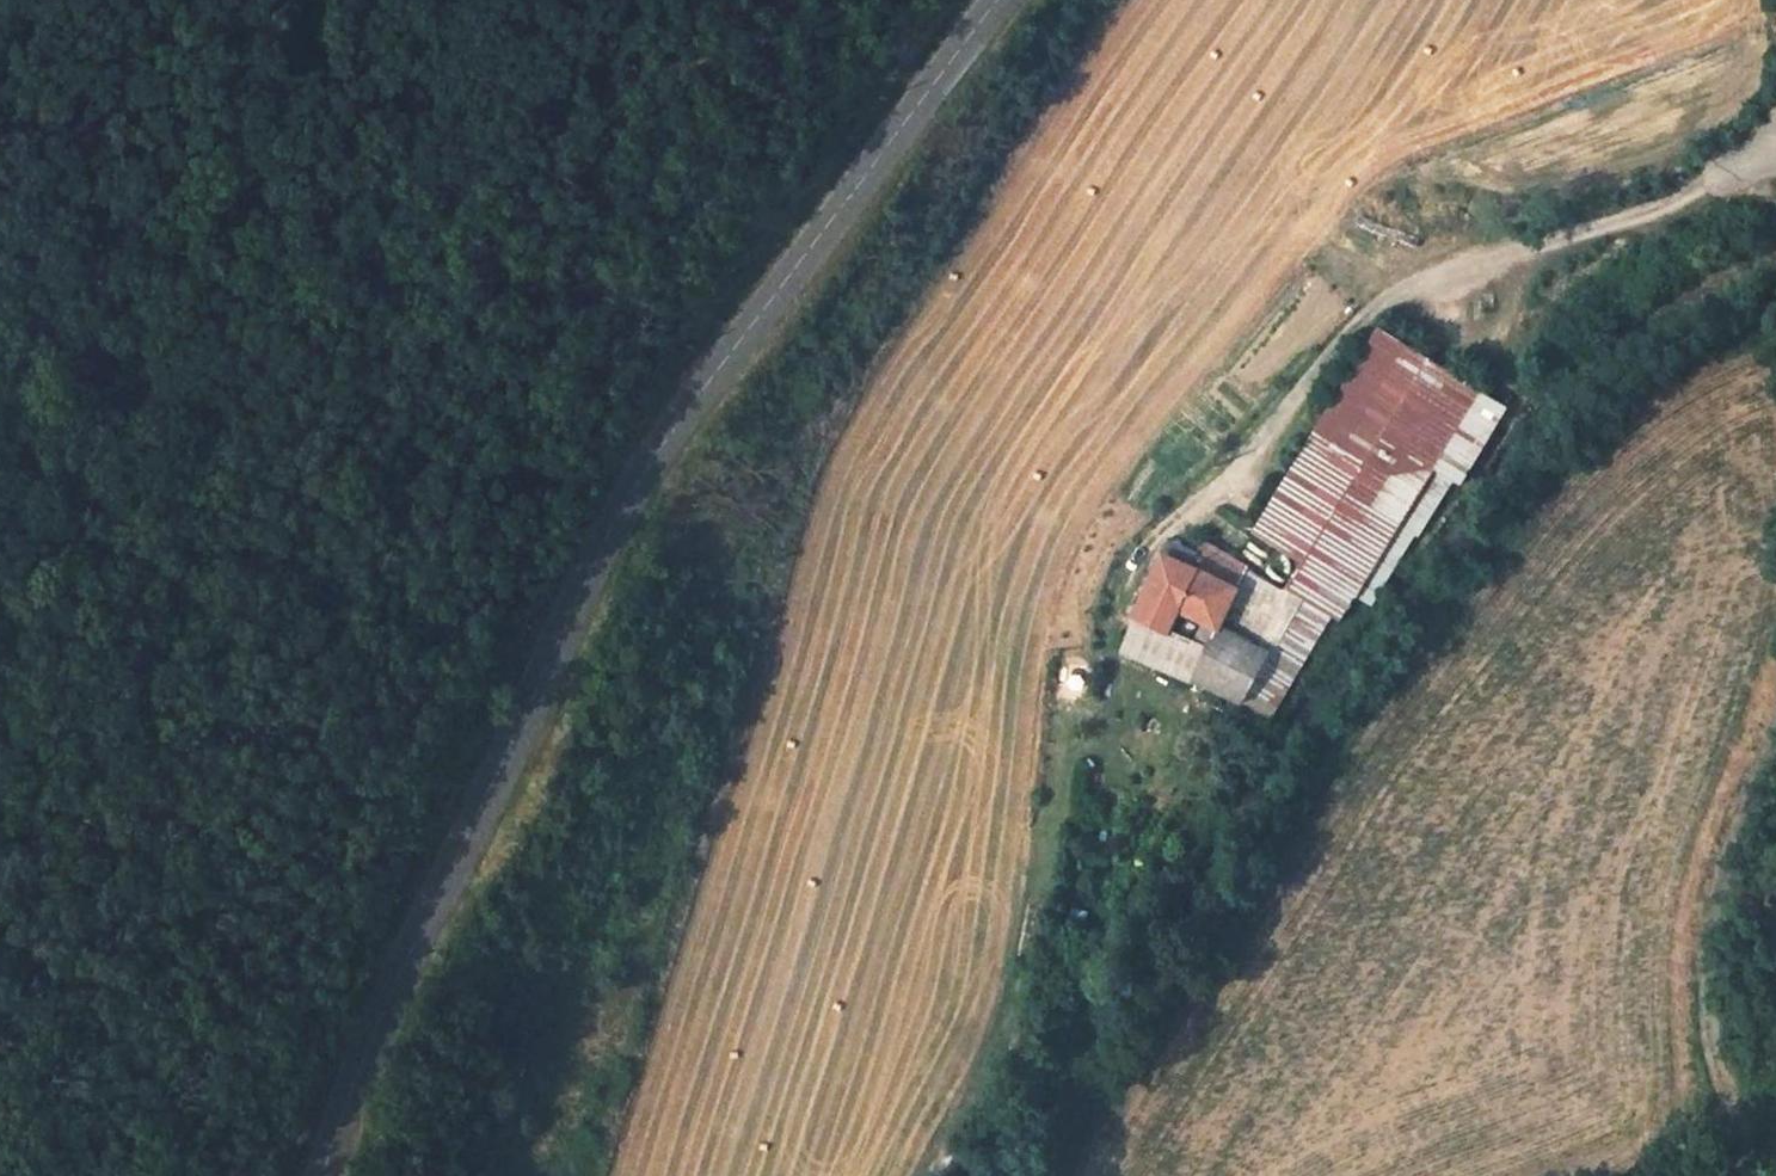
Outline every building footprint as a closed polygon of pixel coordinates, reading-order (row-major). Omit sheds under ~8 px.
[(1375,329),(1263,541),(1295,558),(1282,584),(1254,570),(1222,629),(1268,653),(1301,670),(1329,617),(1342,623),(1355,598),(1373,607),(1411,536),(1419,540),(1450,480),(1465,488),(1512,401),(1375,329)] [(1222,629),(1254,570),(1282,584),(1295,558),(1259,546),(1263,541),(1215,515),(1201,552),(1190,548),(1184,560),(1165,551),(1124,645),(1244,696),(1268,653),(1222,629)] [(1276,719),(1296,684),(1279,675),(1259,710),(1276,719)]
